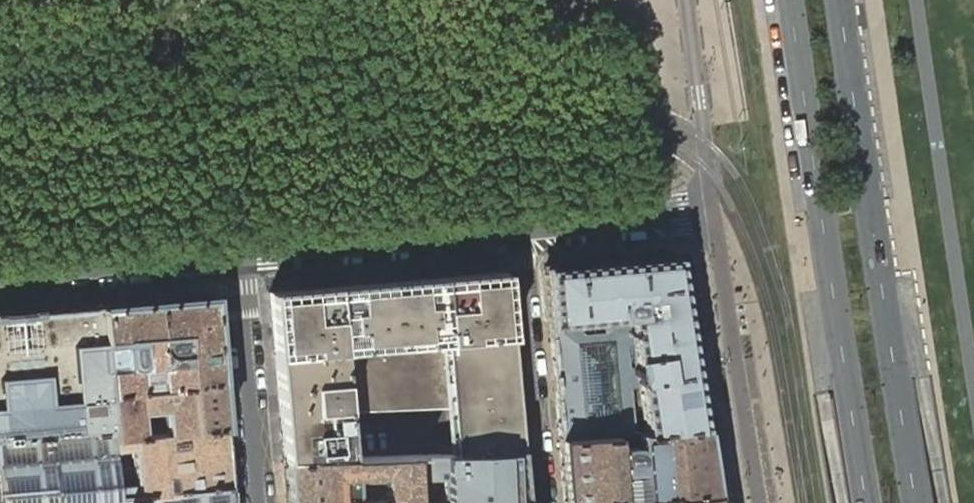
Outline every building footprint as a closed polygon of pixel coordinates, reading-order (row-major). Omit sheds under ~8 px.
[(544,268),(549,326),(626,319),(644,433),(701,428),(675,256),(613,262),(613,260),(603,262),(593,262),(593,264),(544,268)] [(279,410),(284,462),(349,459),(345,412),(344,402),(339,352),(443,342),(447,393),(449,408),(453,454),(518,450),(513,394),(508,341),(508,337),(509,337),(503,272),(433,278),(375,283),(321,288),(268,292),(271,325),(274,357),(279,410)] [(128,305),(100,307),(104,346),(106,369),(108,394),(135,391),(134,367),(148,366),(159,364),(161,389),(176,388),(176,383),(219,380),(215,339),(211,297),(183,300),(128,305)] [(25,312),(0,315),(0,502),(231,502),(231,500),(230,492),(228,492),(228,485),(173,491),(162,492),(135,494),(117,496),(116,486),(113,449),(112,437),(108,394),(106,369),(104,346),(100,307),(100,306),(75,308),(25,312)] [(554,383),(559,440),(615,436),(638,433),(644,433),(626,319),(549,326),(554,383)] [(344,402),(447,393),(443,342),(339,352),(344,402)] [(134,367),(135,391),(151,390),(148,366),(134,367)] [(135,391),(108,394),(112,437),(130,436),(139,435),(137,409),(163,407),(165,432),(223,427),(221,410),(220,392),(219,380),(176,383),(176,388),(161,389),(151,390),(135,391)] [(130,436),(112,437),(113,449),(131,447),(134,484),(116,486),(117,496),(135,494),(162,492),(161,475),(172,474),(173,491),(228,485),(225,457),(223,427),(165,432),(139,435),(130,436)] [(644,433),(638,433),(639,450),(641,473),(643,499),(651,498),(712,493),(701,428),(644,433)] [(559,440),(564,490),(565,502),(594,502),(620,501),(619,475),(641,473),(639,450),(638,433),(615,436),(559,440)] [(518,450),(453,454),(441,454),(414,456),(415,477),(416,502),(505,502),(524,501),(521,476),(519,450),(518,450)] [(284,462),(285,484),(287,502),(416,502),(415,477),(414,456),(349,459),(284,462)] [(161,475),(162,492),(173,491),(172,474),(161,475)] [(641,499),(642,502),(713,502),(712,493),(651,498),(643,499),(641,499)]
